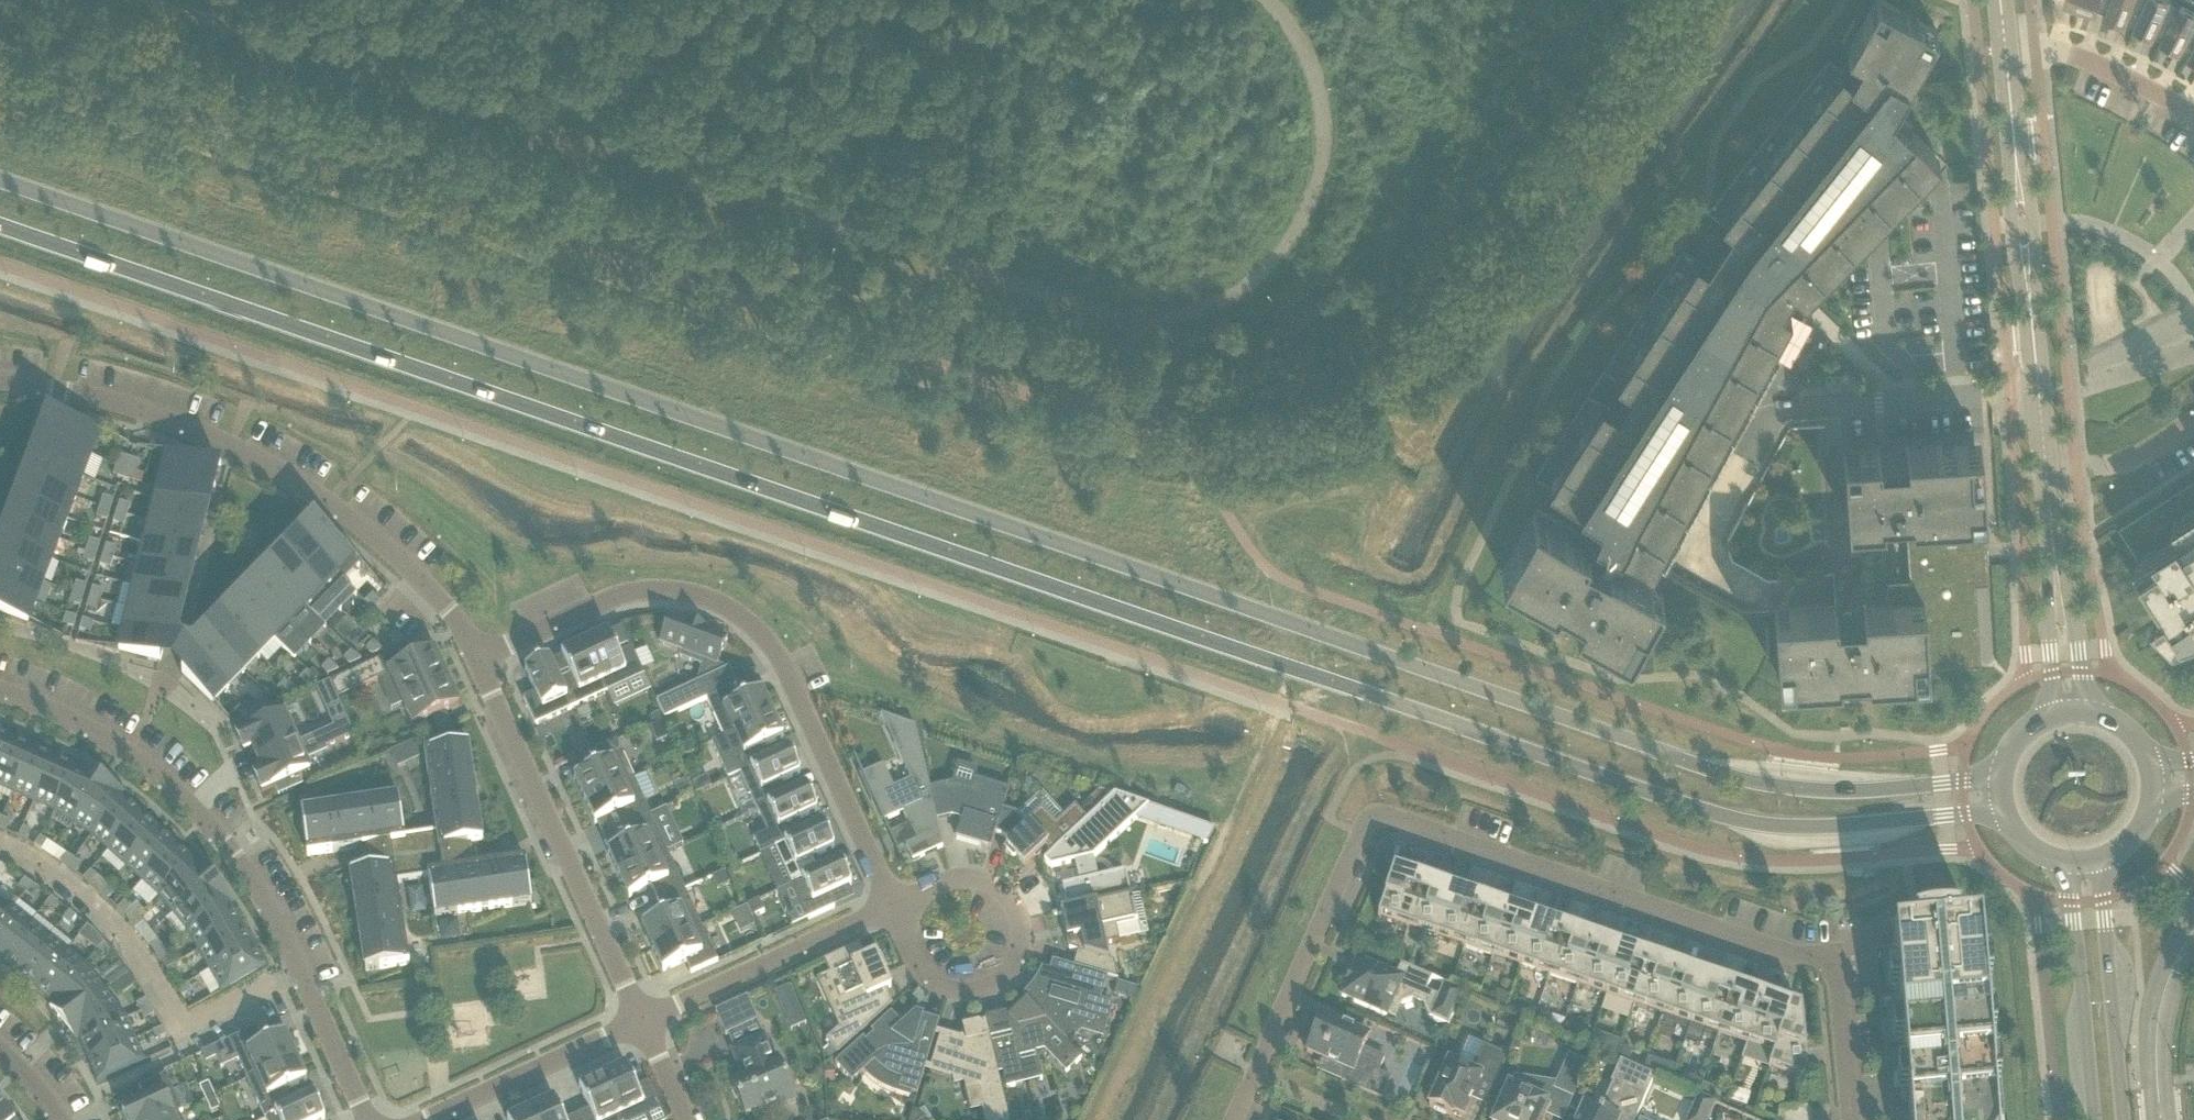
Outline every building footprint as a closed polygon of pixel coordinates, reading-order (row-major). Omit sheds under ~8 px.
[(1937,31),(1882,0),(1876,0),(1847,52),(1860,59),(1852,74),(1841,71),(1829,60),(1708,211),(1720,222),(1711,236),(1698,227),(1692,236),(1705,245),(1696,259),(1682,250),(1535,477),(1598,518),(1586,541),(1534,512),(1501,572),(1555,602),(1559,596),(1582,609),(1575,620),(1629,651),(1662,591),(1612,563),(1621,547),(1650,563),(1791,312),(1782,307),(1794,286),(1804,296),(1939,157),(1892,112),(1937,31)] [(2132,0),(2099,0),(2097,6),(2125,17),(2132,0)] [(2167,0),(2132,0),(2125,17),(2153,30),(2167,0)] [(2153,30),(2180,44),(2193,18),(2193,0),(2167,0),(2153,30)] [(2180,44),(2193,53),(2193,18),(2180,44)] [(71,423),(48,415),(44,427),(45,427),(41,436),(41,435),(40,437),(47,440),(47,439),(86,454),(86,453),(94,432),(71,423)] [(86,453),(86,454),(47,439),(47,440),(39,458),(38,458),(37,460),(39,461),(40,460),(83,477),(91,455),(86,453)] [(1976,584),(1989,583),(1980,442),(1843,450),(1847,518),(1883,516),(1882,509),(1909,508),(1911,534),(1906,534),(1909,581),(1914,581),(1915,600),(1862,603),(1862,610),(1836,612),(1836,605),(1774,609),(1778,677),(1840,673),(1839,666),(1866,664),(1866,671),(1981,664),(1976,584)] [(126,468),(130,458),(119,454),(116,465),(126,468)] [(197,463),(197,462),(174,456),(168,479),(207,489),(207,490),(215,492),(215,490),(214,490),(217,481),(221,469),(197,463)] [(137,472),(140,461),(130,458),(126,468),(137,472)] [(75,497),(83,477),(40,460),(39,461),(31,480),(30,479),(29,481),(31,482),(32,481),(75,497)] [(123,479),(126,468),(116,465),(112,475),(123,479)] [(133,482),(137,472),(126,468),(123,479),(133,482)] [(168,479),(163,477),(157,500),(202,511),(202,512),(204,512),(205,510),(204,510),(207,490),(207,489),(168,479)] [(67,518),(75,497),(32,481),(31,482),(23,500),(22,500),(21,502),(24,503),(24,502),(67,518)] [(110,510),(113,499),(102,496),(99,507),(110,510)] [(202,512),(202,511),(157,500),(152,521),(196,533),(199,534),(199,532),(198,532),(202,512)] [(126,515),(130,505),(119,501),(116,512),(126,515)] [(59,539),(67,518),(24,502),(24,503),(15,521),(14,521),(13,523),(16,524),(16,523),(59,539)] [(106,520),(110,510),(99,507),(96,517),(106,520)] [(2173,524),(2179,534),(2136,562),(2166,608),(2156,615),(2155,616),(2177,638),(2193,632),(2193,511),(2173,524)] [(123,526),(126,515),(116,512),(113,522),(123,526)] [(196,533),(152,521),(146,543),(191,555),(193,556),(194,554),(193,554),(196,533)] [(359,564),(350,555),(332,538),(315,521),(306,530),(306,531),(300,537),(299,537),(298,538),(304,543),(333,572),(334,571),(343,580),(359,564)] [(51,560),(59,539),(16,523),(16,524),(7,542),(6,542),(6,544),(8,545),(8,544),(51,560)] [(96,553),(100,542),(89,539),(86,549),(96,553)] [(191,555),(146,543),(141,565),(185,576),(185,577),(188,577),(188,576),(187,575),(191,555)] [(288,557),(286,558),(288,560),(288,559),(331,600),(331,601),(334,604),(350,587),(347,584),(343,580),(334,571),(333,572),(304,543),(288,557)] [(51,560),(8,544),(8,545),(0,562),(0,566),(2,567),(2,566),(43,581),(51,560)] [(113,558),(116,547),(106,544),(103,555),(113,558)] [(93,563),(96,553),(86,549),(82,560),(93,563)] [(110,568),(113,558),(103,555),(99,565),(110,568)] [(272,573),(271,574),(272,576),(273,575),(315,616),(319,620),(334,604),(331,601),(331,600),(288,559),(288,560),(273,573),(272,573)] [(185,577),(185,576),(141,565),(135,587),(180,598),(180,599),(182,599),(183,597),(182,597),(185,577)] [(43,581),(2,566),(2,567),(0,571),(0,589),(35,602),(43,581)] [(273,575),(272,576),(257,590),(256,589),(255,590),(257,592),(257,591),(299,632),(315,616),(273,575)] [(83,596),(86,585),(76,582),(72,592),(83,596)] [(100,601),(103,590),(92,587),(89,598),(100,601)] [(180,599),(180,598),(135,587),(130,608),(172,619),(172,620),(177,621),(177,619),(176,619),(180,599)] [(35,602),(0,589),(0,614),(11,618),(10,618),(27,624),(35,602)] [(257,591),(257,592),(241,606),(241,605),(240,606),(241,608),(242,607),(275,640),(284,649),(299,632),(257,591)] [(80,606),(83,596),(72,592),(69,603),(80,606)] [(372,609),(380,602),(372,594),(364,602),(372,609)] [(96,611),(100,601),(89,598),(86,608),(96,611)] [(259,656),(275,640),(242,607),(241,608),(226,622),(225,621),(224,622),(225,624),(226,623),(259,656)] [(168,640),(172,620),(172,619),(130,608),(124,630),(165,640),(165,641),(169,642),(169,640),(168,640)] [(73,628),(76,617),(66,614),(62,624),(73,628)] [(686,623),(669,617),(659,643),(682,651),(680,656),(703,665),(697,682),(656,701),(664,718),(706,699),(733,687),(736,685),(728,668),(726,669),(717,666),(727,638),(705,630),(706,628),(687,621),(686,623)] [(90,633),(93,622),(82,619),(79,629),(90,633)] [(243,672),(259,656),(226,623),(225,624),(210,638),(210,637),(208,638),(212,642),(212,641),(243,672)] [(165,641),(165,640),(124,630),(118,653),(136,657),(159,663),(165,641)] [(394,645),(405,640),(395,631),(388,639),(394,645)] [(584,643),(607,692),(644,675),(632,648),(618,655),(607,633),(584,643)] [(228,688),(243,672),(212,641),(212,642),(196,656),(196,655),(194,656),(197,659),(198,659),(228,688)] [(372,655),(382,650),(373,641),(365,649),(372,655)] [(607,692),(584,643),(561,654),(571,676),(559,682),(558,682),(570,709),(607,692)] [(349,665),(360,660),(351,651),(343,659),(349,665)] [(434,652),(389,673),(413,726),(458,705),(434,652)] [(211,705),(228,688),(198,659),(197,659),(182,675),(199,692),(211,705)] [(331,682),(338,698),(385,676),(378,660),(331,682)] [(570,709),(558,682),(559,682),(549,660),(525,671),(535,693),(523,698),(535,725),(570,709)] [(327,675),(338,670),(329,661),(321,669),(327,675)] [(305,685),(316,680),(307,671),(299,679),(305,685)] [(283,694),(294,690),(285,680),(277,688),(283,694)] [(706,699),(723,737),(772,714),(761,691),(739,701),(733,687),(706,699)] [(255,714),(266,709),(256,700),(249,708),(255,714)] [(255,714),(249,708),(246,705),(238,713),(244,719),(255,714)] [(339,705),(326,711),(333,727),(347,721),(340,705),(339,705)] [(249,731),(236,737),(244,753),(252,749),(257,761),(297,743),(285,715),(273,721),(269,713),(246,723),(249,731)] [(723,737),(711,742),(728,779),(740,774),(750,769),(750,768),(766,761),(766,760),(761,748),(783,738),(772,714),(723,737)] [(859,773),(857,774),(870,802),(872,801),(871,799),(872,798),(883,822),(903,813),(909,825),(916,841),(905,845),(912,861),(942,847),(936,820),(928,788),(915,726),(880,714),(880,715),(910,780),(893,788),(883,765),(862,774),(861,775),(860,775),(859,773)] [(667,732),(661,720),(648,726),(656,742),(669,736),(667,732)] [(333,727),(319,733),(320,734),(325,746),(323,747),(324,748),(325,748),(353,735),(347,721),(333,727)] [(262,773),(254,777),(261,793),(274,787),(278,795),(301,785),(298,777),(310,772),(305,761),(303,757),(324,748),(323,747),(325,746),(320,734),(319,733),(297,743),(257,761),(262,773)] [(10,742),(0,738),(0,765),(10,742)] [(414,740),(390,751),(397,768),(405,764),(408,770),(424,763),(421,757),(414,740)] [(584,800),(633,778),(616,741),(589,753),(596,767),(573,777),(584,800)] [(31,751),(10,742),(0,765),(0,784),(14,790),(31,751)] [(471,867),(470,860),(476,860),(474,850),(469,851),(468,844),(482,842),(479,818),(478,818),(475,797),(471,764),(470,764),(467,744),(452,747),(452,746),(423,751),(427,775),(430,794),(436,832),(404,837),(401,812),(400,812),(398,797),(375,801),(321,809),(301,812),(303,827),(307,856),(332,852),(361,847),(362,854),(356,855),(358,865),(363,864),(364,871),(350,873),(354,897),(357,917),(362,950),(365,970),(379,968),(409,964),(405,939),(402,921),(397,883),(428,878),(432,903),(434,917),(458,914),(511,906),(531,903),(529,888),(525,859),(500,863),(501,863),(471,867)] [(757,811),(767,806),(767,805),(783,798),(783,797),(777,784),(799,774),(788,750),(766,760),(766,761),(750,768),(750,769),(740,774),(757,811)] [(35,799),(52,761),(31,751),(14,790),(35,799)] [(77,762),(72,770),(52,761),(35,799),(56,809),(73,770),(77,763),(77,762)] [(77,764),(78,763),(77,763),(73,770),(56,809),(74,821),(101,780),(83,768),(77,764)] [(650,815),(633,778),(584,800),(595,824),(617,813),(623,827),(650,815)] [(970,790),(951,784),(951,783),(930,788),(928,788),(936,820),(950,816),(951,815),(962,818),(956,838),(990,849),(995,833),(1002,809),(1008,789),(974,779),(970,790)] [(119,791),(109,785),(101,780),(74,821),(93,833),(122,801),(126,795),(125,795),(119,791)] [(794,821),(816,811),(805,787),(783,797),(783,798),(767,805),(767,806),(757,811),(767,832),(753,838),(760,854),(774,848),(784,843),(800,835),(800,834),(794,821)] [(1051,853),(1044,860),(1051,867),(1074,862),(1080,861),(1084,881),(1079,882),(1061,886),(1067,910),(1130,895),(1129,892),(1129,890),(1125,872),(1098,879),(1098,878),(1094,862),(1093,858),(1094,857),(1134,820),(1147,808),(1148,807),(1114,794),(1105,803),(1096,811),(1087,819),(1051,853)] [(122,802),(127,795),(126,795),(122,801),(93,833),(110,848),(139,817),(122,802)] [(1087,819),(1074,806),(1055,823),(1041,808),(1023,824),(1015,816),(1016,813),(1002,809),(995,833),(1009,837),(1009,835),(1013,839),(1003,849),(1013,859),(1015,857),(1023,866),(1045,846),(1051,853),(1087,819)] [(660,836),(650,815),(640,820),(623,827),(630,841),(607,851),(611,860),(618,874),(640,864),(667,852),(660,836)] [(10,821),(2,817),(0,821),(0,828),(5,831),(10,821)] [(127,864),(156,832),(139,817),(110,848),(127,864)] [(817,871),(811,858),(834,848),(822,824),(800,834),(800,835),(784,843),(774,848),(791,885),(801,880),(818,872),(817,871)] [(26,840),(31,830),(23,827),(18,836),(26,840)] [(1206,829),(1200,844),(1207,846),(1208,842),(1213,829),(1206,827),(1206,829)] [(144,879),(173,847),(156,832),(127,864),(144,879)] [(41,850),(47,841),(40,836),(34,845),(41,850)] [(196,857),(189,862),(173,847),(144,879),(161,894),(190,862),(196,857)] [(683,887),(667,852),(640,864),(618,874),(629,898),(651,888),(657,900),(683,887)] [(68,868),(74,859),(67,854),(61,863),(68,868)] [(196,858),(196,857),(190,862),(161,894),(175,912),(214,881),(200,864),(196,858)] [(732,858),(726,860),(730,868),(738,865),(735,859),(732,858)] [(75,873),(81,864),(74,859),(68,868),(75,873)] [(834,908),(828,895),(851,885),(840,861),(817,871),(818,872),(801,880),(791,885),(807,920),(834,908)] [(90,884),(97,876),(91,870),(83,878),(90,884)] [(1407,928),(1423,882),(1394,872),(1378,918),(1407,928)] [(25,892),(32,883),(24,878),(18,887),(25,892)] [(227,897),(219,888),(214,881),(175,912),(190,929),(227,908),(233,903),(232,902),(232,903),(227,897)] [(1435,938),(1451,892),(1423,882),(1407,928),(1435,938)] [(33,897),(39,888),(32,883),(25,892),(33,897)] [(107,899),(114,891),(108,886),(100,893),(107,899)] [(701,926),(683,887),(657,900),(664,915),(642,925),(652,948),(701,926)] [(1464,948),(1479,902),(1451,892),(1435,938),(1464,948)] [(10,911),(18,902),(0,894),(0,924),(10,911)] [(1113,962),(1108,960),(1105,944),(1119,941),(1116,927),(1137,922),(1131,895),(1067,910),(1073,937),(1066,938),(1069,949),(1077,952),(1073,967),(1105,976),(1117,980),(1113,962)] [(51,911),(58,902),(51,897),(44,905),(51,911)] [(764,912),(758,900),(746,906),(752,918),(763,912),(764,912)] [(124,915),(131,907),(125,901),(117,909),(124,915)] [(1492,957),(1508,911),(1479,902),(1464,948),(1492,957)] [(233,903),(227,908),(190,929),(201,949),(238,928),(227,909),(234,903),(233,903)] [(28,925),(10,911),(0,924),(0,957),(2,959),(28,925)] [(69,925),(76,917),(69,911),(62,919),(69,925)] [(1520,967),(1536,921),(1508,911),(1492,957),(1520,967)] [(1875,953),(1880,1014),(1891,1119),(2005,1119),(1988,942),(1988,941),(1987,941),(1986,939),(1985,939),(1984,939),(1978,939),(1957,941),(1956,935),(1957,935),(1957,933),(1954,932),(1947,932),(1941,931),(1941,913),(1932,914),(1925,915),(1921,915),(1917,917),(1909,919),(1902,922),(1895,925),(1899,933),(1905,933),(1906,939),(1906,946),(1892,947),(1878,949),(1876,950),(1875,950),(1875,952),(1875,953)] [(135,929),(144,923),(138,916),(130,922),(135,929)] [(1549,977),(1564,931),(1536,921),(1520,967),(1549,977)] [(20,973),(46,940),(28,925),(2,959),(20,973)] [(87,939),(94,931),(87,925),(80,934),(87,939)] [(717,961),(701,926),(652,948),(663,972),(685,961),(690,973),(717,961)] [(213,969),(249,948),(238,928),(201,949),(213,969)] [(1358,945),(1363,934),(1354,931),(1350,941),(1358,945)] [(1577,986),(1593,941),(1564,931),(1549,977),(1577,986)] [(37,987),(64,954),(46,940),(20,973),(37,987)] [(155,954),(163,948),(158,941),(149,947),(155,954)] [(1605,996),(1621,950),(1593,941),(1577,986),(1605,996)] [(102,957),(110,950),(104,943),(96,950),(102,957)] [(890,987),(889,985),(883,971),(886,969),(880,956),(876,957),(875,955),(865,959),(858,945),(824,961),(834,983),(833,983),(838,994),(836,994),(839,1001),(841,1000),(849,1019),(825,1040),(829,1045),(838,1054),(889,1007),(882,991),(890,987)] [(160,961),(168,955),(163,948),(155,954),(160,961)] [(265,965),(261,967),(249,948),(213,969),(224,988),(219,991),(219,992),(266,965),(266,964),(265,964),(265,965)] [(1633,1006),(1649,960),(1621,950),(1605,996),(1633,1006)] [(56,1001),(82,968),(64,954),(37,987),(55,1001),(48,1006),(49,1006),(56,1001)] [(1402,964),(1396,976),(1357,959),(1352,972),(1350,972),(1345,982),(1347,982),(1342,996),(1386,1015),(1393,999),(1403,1003),(1411,1000),(1413,995),(1426,1001),(1424,1006),(1429,1017),(1448,1026),(1463,992),(1402,964)] [(1662,1015),(1677,970),(1649,960),(1633,1006),(1662,1015)] [(1036,1011),(1069,1045),(1070,1044),(1065,1038),(1074,1029),(1077,1032),(1092,1017),(1093,1017),(1094,1017),(1106,1021),(1111,1005),(1098,1002),(1105,976),(1073,967),(1054,961),(1050,973),(1042,970),(1037,988),(1052,993),(1050,999),(1049,999),(1036,1011)] [(170,977),(180,971),(175,964),(166,969),(170,977)] [(102,994),(82,968),(56,1001),(49,1006),(49,1007),(50,1006),(52,1009),(63,1024),(102,994)] [(1690,1025),(1706,979),(1677,970),(1662,1015),(1690,1025)] [(1718,1035),(1734,989),(1706,979),(1690,1025),(1718,1035)] [(1119,980),(1114,994),(1134,1000),(1138,986),(1119,980)] [(182,996),(191,991),(187,983),(177,989),(182,996)] [(790,985),(775,992),(782,1009),(797,1002),(790,985)] [(1747,1044),(1762,999),(1734,989),(1718,1035),(1747,1044)] [(122,1020),(121,1020),(102,994),(63,1024),(74,1038),(76,1041),(76,1042),(83,1037),(122,1020)] [(714,1011),(725,1035),(757,1020),(746,996),(714,1011)] [(140,1012),(150,1006),(145,999),(136,1004),(140,1012)] [(1769,1070),(1791,1008),(1762,999),(1747,1044),(1774,1054),(1768,1070),(1769,1070)] [(1036,1011),(1026,1000),(1013,1012),(1006,1014),(1010,1034),(1011,1034),(1012,1038),(991,1043),(998,1073),(1002,1072),(1006,1088),(1024,1084),(1018,1057),(1044,1050),(1066,1073),(1082,1058),(1069,1045),(1036,1011)] [(1526,1005),(1522,1016),(1534,1020),(1538,1009),(1526,1005)] [(145,1019),(154,1014),(150,1006),(140,1012),(145,1019)] [(1808,1083),(1801,1012),(1791,1008),(1769,1070),(1807,1083),(1808,1083)] [(1538,1009),(1534,1021),(1547,1025),(1549,1019),(1545,1011),(1538,1009)] [(917,1026),(913,1025),(907,1030),(891,1012),(870,1031),(871,1032),(872,1031),(874,1033),(865,1041),(863,1039),(864,1039),(863,1038),(834,1063),(851,1082),(874,1062),(879,1066),(884,1070),(889,1074),(889,1073),(895,1076),(901,1078),(901,1080),(898,1088),(907,1091),(917,1094),(939,1020),(920,1015),(917,1026)] [(1363,1049),(1369,1037),(1322,1016),(1318,1028),(1314,1026),(1308,1040),(1312,1041),(1307,1053),(1347,1070),(1341,1082),(1382,1100),(1391,1078),(1378,1073),(1385,1058),(1363,1049)] [(92,1058),(131,1041),(122,1020),(83,1037),(76,1042),(76,1043),(83,1038),(92,1058)] [(929,1070),(943,1074),(944,1071),(950,1070),(951,1074),(952,1073),(954,1083),(964,1081),(966,1090),(972,1111),(981,1109),(983,1119),(1009,1119),(1006,1107),(998,1073),(991,1043),(986,1022),(978,1024),(964,1027),(965,1035),(966,1041),(959,1042),(958,1038),(940,1033),(929,1070)] [(155,1040),(165,1036),(162,1028),(152,1032),(155,1040)] [(247,1079),(296,1057),(285,1034),(263,1044),(255,1028),(229,1040),(247,1079)] [(757,1109),(760,1115),(780,1106),(775,1094),(790,1088),(777,1057),(773,1058),(764,1036),(756,1040),(732,1050),(744,1078),(732,1083),(745,1115),(757,1109)] [(1610,1038),(1605,1052),(1615,1056),(1620,1042),(1610,1038)] [(145,1059),(140,1062),(131,1041),(92,1058),(101,1079),(96,1081),(95,1081),(96,1082),(145,1061),(145,1059)] [(829,1045),(822,1051),(831,1060),(838,1054),(829,1045)] [(212,1048),(201,1053),(205,1062),(216,1057),(212,1048)] [(1494,1087),(1506,1059),(1485,1050),(1479,1065),(1474,1063),(1470,1072),(1448,1062),(1443,1074),(1437,1072),(1430,1088),(1436,1090),(1429,1106),(1434,1109),(1445,1114),(1451,1116),(1452,1113),(1463,1118),(1479,1081),(1494,1087)] [(291,1105),(284,1090),(306,1080),(296,1057),(247,1079),(265,1118),(291,1106),(291,1105)] [(1573,1098),(1587,1066),(1567,1057),(1553,1089),(1573,1098)] [(1628,1065),(1620,1061),(1619,1062),(1622,1063),(1614,1081),(1624,1086),(1610,1118),(1584,1106),(1578,1119),(1635,1119),(1655,1076),(1628,1065)] [(661,1109),(648,1082),(635,1088),(625,1066),(602,1077),(622,1119),(637,1119),(661,1109)] [(833,1067),(824,1067),(825,1082),(834,1082),(833,1067)] [(182,1110),(165,1074),(139,1087),(145,1100),(122,1111),(126,1119),(161,1119),(182,1110)] [(602,1077),(579,1087),(589,1109),(576,1115),(578,1119),(622,1119),(602,1077)] [(1542,1119),(1543,1119),(1544,1119),(1551,1105),(1553,1098),(1544,1094),(1546,1084),(1531,1081),(1526,1094),(1508,1086),(1508,1088),(1494,1119),(1542,1119)] [(214,1096),(208,1084),(200,1088),(206,1099),(214,1096)] [(324,1119),(313,1095),(291,1105),(291,1106),(265,1118),(265,1119),(322,1119),(324,1119)] [(1709,1100),(1698,1095),(1687,1119),(1707,1119),(1715,1103),(1709,1100)] [(219,1108),(214,1096),(206,1099),(211,1111),(219,1108)] [(553,1099),(530,1110),(535,1119),(563,1119),(553,1099)] [(1006,1107),(1009,1119),(1021,1119),(1017,1105),(1006,1107)] [(1810,1107),(1781,1110),(1777,1119),(1811,1119),(1810,1107)] [(4,1110),(4,1109),(0,1112),(0,1119),(11,1119),(3,1111),(4,1110)] [(179,1113),(182,1111),(182,1110),(161,1119),(182,1119),(179,1113)] [(530,1110),(507,1119),(535,1119),(530,1110)]
